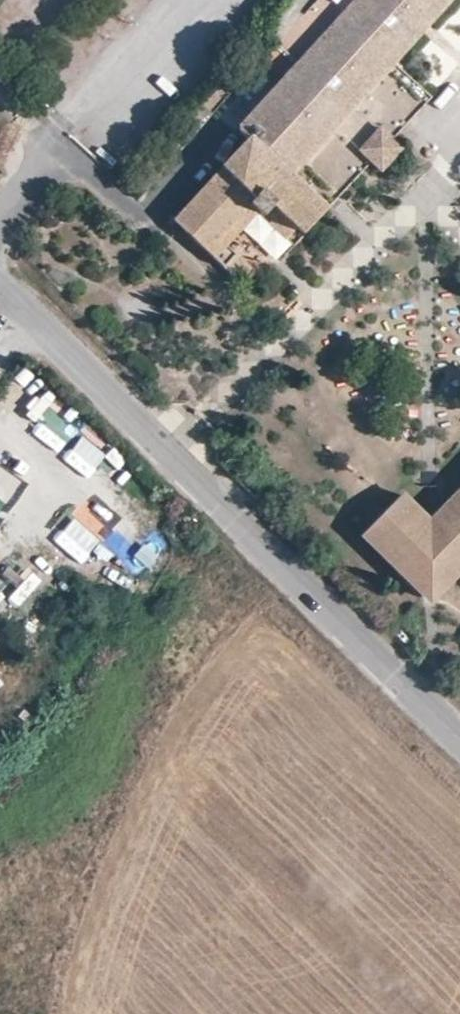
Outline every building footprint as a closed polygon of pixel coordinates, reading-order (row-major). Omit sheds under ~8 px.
[(370,160),(390,139),(430,97),(392,62),(449,0),(354,0),(297,62),(275,43),(262,59),(282,79),(240,124),(249,136),(174,219),(223,264),(234,251),(226,244),(219,238),(250,205),(257,211),(261,215),(273,205),(297,225),(303,231),(370,160)] [(390,139),(370,160),(379,167),(399,146),(390,139)] [(226,244),(257,211),(250,205),(219,238),(226,244)] [(273,205),(261,215),(263,215),(284,237),(297,225),(273,205)] [(234,251),(223,264),(243,283),(254,270),(234,251)] [(398,494),(459,559),(459,500),(453,495),(439,509),(431,509),(418,509),(400,492),(398,494)] [(398,494),(362,530),(422,591),(436,592),(459,569),(459,568),(459,559),(398,494)] [(113,549),(64,497),(46,513),(95,565),(113,549)] [(0,576),(0,621),(37,588),(14,563),(0,576)]
